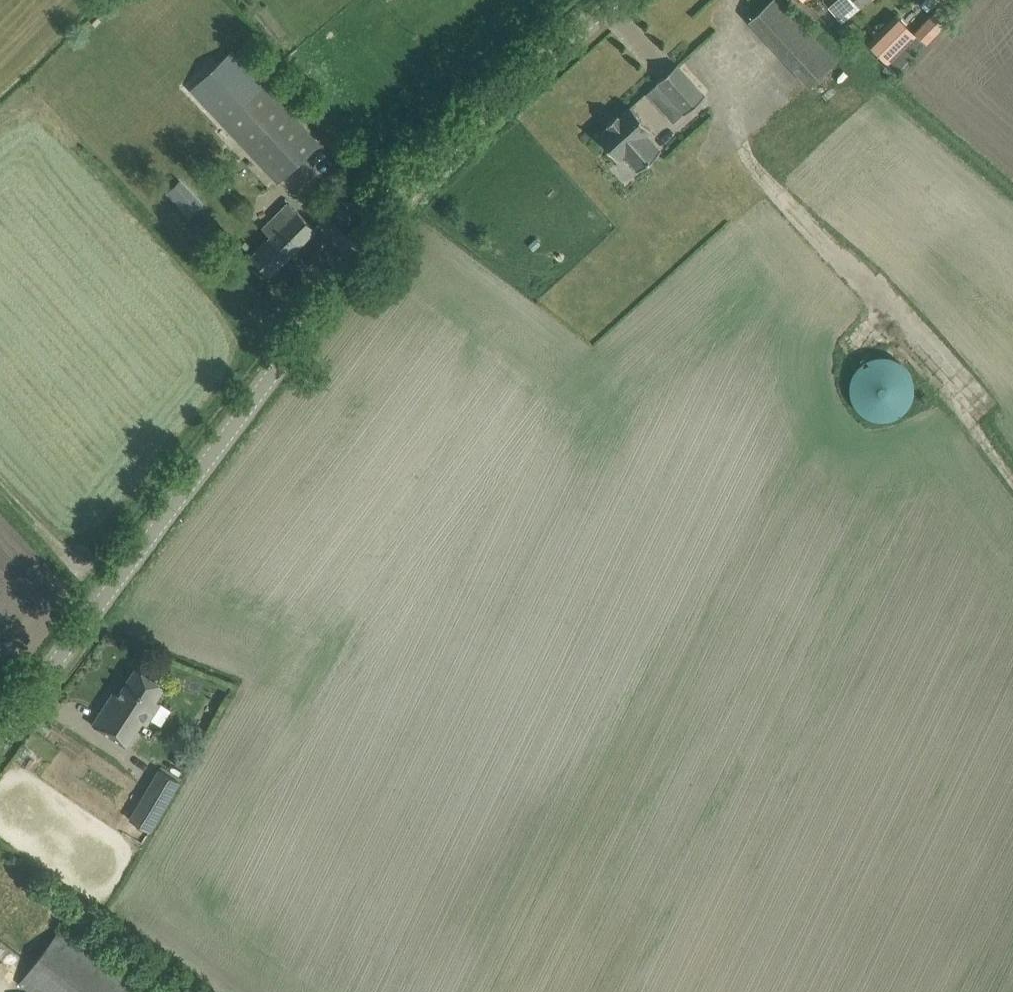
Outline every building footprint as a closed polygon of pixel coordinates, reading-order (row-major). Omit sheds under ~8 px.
[(804,86),(834,59),(780,0),(763,0),(742,19),(804,86)] [(935,7),(918,22),(929,36),(947,20),(935,7)] [(896,13),(868,42),(898,70),(926,42),(896,13)] [(192,89),(279,182),(319,145),(232,51),(192,89)] [(658,82),(686,113),(706,96),(677,64),(658,82)] [(652,128),(631,106),(620,116),(618,114),(608,123),(610,125),(598,136),(619,158),(624,153),(639,170),(662,150),(646,133),(652,128)] [(270,274),(316,228),(290,202),(263,228),(270,235),(251,254),(270,274)] [(878,420),(887,420),(896,417),(904,411),(910,403),(913,395),(914,386),(913,378),(910,371),(906,366),(900,360),(893,357),(886,355),(878,356),(871,357),(865,360),(857,368),(852,376),(850,383),(850,392),(852,401),(858,409),(863,414),(867,417),(878,420)] [(118,694),(114,691),(93,723),(127,745),(146,714),(151,717),(161,702),(156,699),(165,685),(136,667),(118,694)] [(129,819),(152,832),(181,781),(158,768),(129,819)] [(21,981),(35,991),(38,987),(44,991),(140,991),(59,930),(21,981)]
